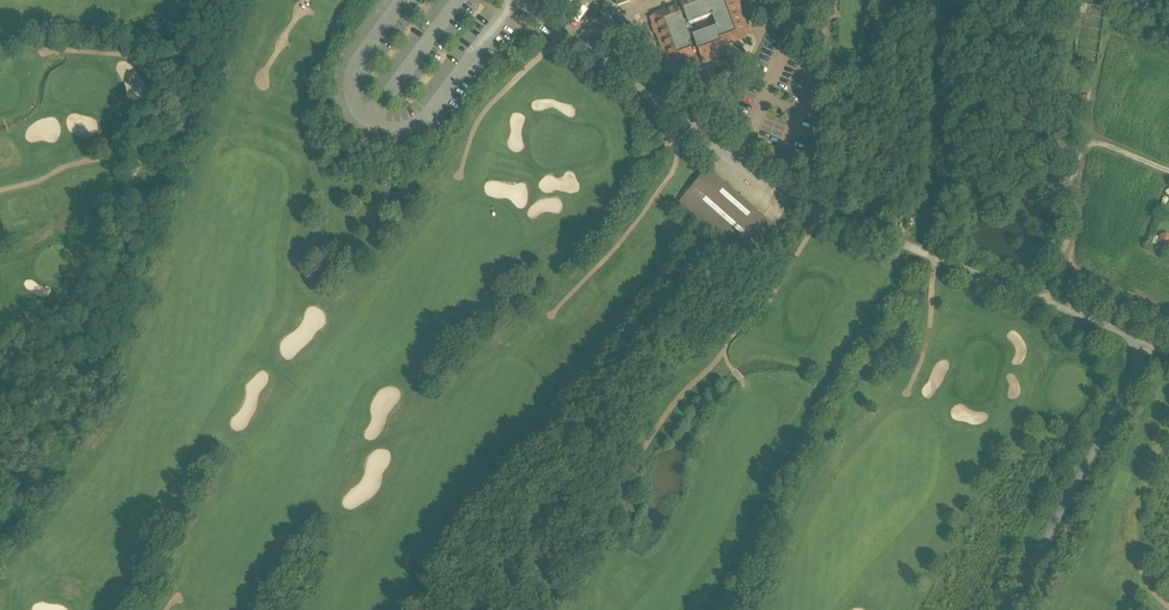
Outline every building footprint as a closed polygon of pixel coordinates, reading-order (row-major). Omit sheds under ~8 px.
[(707,173),(678,205),(695,220),(742,262),(771,230),(707,173)] [(1054,202),(1042,200),(1040,214),(1052,216),(1054,202)]
